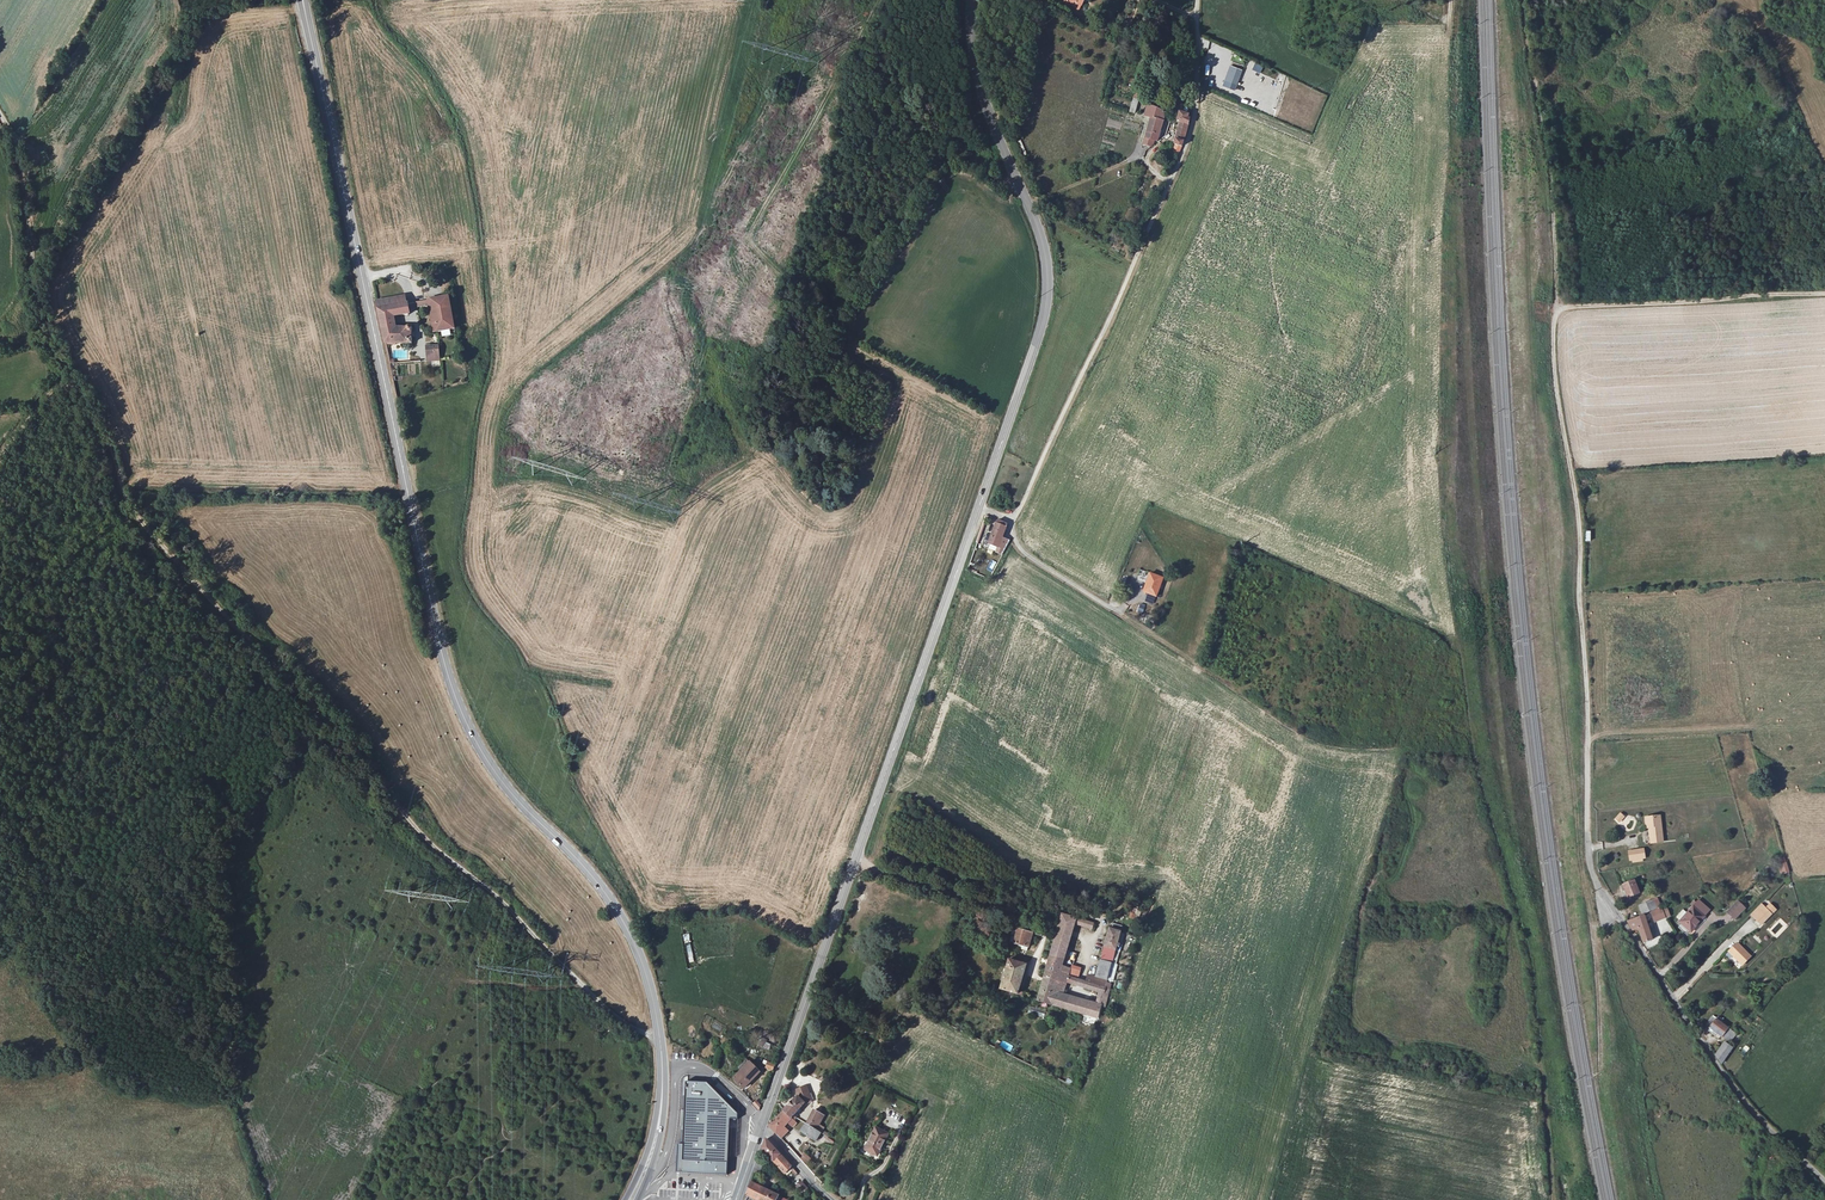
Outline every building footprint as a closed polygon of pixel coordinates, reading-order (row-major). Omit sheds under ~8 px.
[(1079,11),(1081,6),(1082,6),(1084,2),(1084,1),(1085,0),(1065,0),(1064,3),(1079,11)] [(1256,63),(1253,70),(1260,73),(1263,67),(1256,63)] [(1234,68),(1228,82),(1237,85),(1242,71),(1234,68)] [(1128,118),(1134,119),(1137,106),(1139,98),(1133,96),(1128,118)] [(1145,116),(1151,118),(1146,138),(1153,140),(1158,142),(1164,121),(1163,121),(1165,113),(1147,108),(1145,116)] [(1180,117),(1179,121),(1183,122),(1178,142),(1173,155),(1177,157),(1182,147),(1190,119),(1188,119),(1189,115),(1181,113),(1180,117)] [(382,325),(386,342),(412,343),(412,337),(409,337),(409,330),(413,332),(415,332),(416,331),(417,329),(416,327),(415,325),(413,325),(412,325),(409,327),(397,329),(395,316),(409,314),(409,303),(406,303),(405,296),(377,300),(378,308),(382,325)] [(431,299),(437,331),(456,328),(450,297),(431,299)] [(437,331),(431,299),(428,300),(417,302),(417,306),(429,304),(434,332),(437,331)] [(428,361),(441,360),(440,346),(427,347),(428,361)] [(990,543),(999,548),(1008,524),(998,520),(990,543)] [(987,570),(993,572),(997,561),(991,559),(987,570)] [(1150,574),(1144,592),(1157,597),(1163,578),(1150,574)] [(1620,813),(1614,819),(1619,823),(1624,817),(1620,813)] [(1648,829),(1651,829),(1652,841),(1663,839),(1661,816),(1654,817),(1655,820),(1647,820),(1648,829)] [(1630,860),(1643,858),(1642,849),(1628,851),(1630,860)] [(1776,860),(1781,875),(1790,873),(1785,857),(1776,860)] [(1620,885),(1622,891),(1626,890),(1628,897),(1639,893),(1634,880),(1620,885)] [(1656,908),(1653,899),(1639,905),(1642,914),(1656,908)] [(1680,921),(1690,931),(1708,911),(1698,902),(1680,921)] [(1737,902),(1726,913),(1734,920),(1745,909),(1737,902)] [(1665,907),(1651,913),(1652,915),(1654,915),(1656,920),(1668,915),(1665,907)] [(1757,918),(1763,924),(1773,914),(1767,908),(1757,918)] [(1092,926),(1093,920),(1066,912),(1048,975),(1059,978),(1060,976),(1078,981),(1081,974),(1082,970),(1064,965),(1076,922),(1092,926)] [(1652,940),(1643,915),(1626,922),(1631,931),(1637,930),(1642,944),(1652,940)] [(1093,920),(1092,926),(1103,929),(1105,924),(1093,920)] [(1104,957),(1114,960),(1123,929),(1113,926),(1104,957)] [(1020,944),(1034,947),(1038,934),(1024,930),(1020,944)] [(689,934),(683,935),(689,963),(694,962),(689,934)] [(1743,963),(1751,954),(1738,942),(1729,950),(1743,963)] [(1016,956),(1004,988),(1021,993),(1032,961),(1016,956)] [(1089,976),(1112,982),(1114,974),(1091,969),(1089,976)] [(1112,982),(1089,976),(1086,985),(1102,989),(1099,1002),(1065,993),(1067,987),(1045,982),(1041,999),(1066,1005),(1099,1014),(1101,1007),(1105,1008),(1113,982),(1112,982)] [(1709,1024),(1724,1036),(1728,1039),(1734,1033),(1715,1017),(1709,1024)] [(999,1047),(1011,1051),(1013,1045),(1001,1041),(999,1047)] [(1722,1064),(1734,1047),(1726,1041),(1717,1054),(1722,1064)] [(749,1062),(732,1079),(743,1090),(760,1073),(749,1062)] [(765,1068),(773,1071),(775,1065),(767,1062),(765,1068)] [(709,1082),(687,1081),(685,1144),(679,1144),(678,1172),(729,1174),(731,1117),(737,1118),(738,1112),(709,1082)] [(785,1108),(786,1109),(795,1115),(807,1101),(811,1099),(807,1086),(795,1089),(797,1097),(785,1108)] [(817,1108),(811,1121),(807,1120),(805,1123),(809,1125),(806,1131),(821,1139),(824,1136),(826,1138),(829,1133),(820,1127),(822,1123),(819,1120),(823,1112),(817,1108)] [(786,1126),(795,1115),(786,1109),(772,1123),(784,1135),(789,1130),(786,1126)] [(863,1150),(875,1156),(886,1135),(873,1129),(863,1150)] [(762,1152),(781,1169),(786,1174),(792,1168),(787,1163),(777,1153),(766,1143),(762,1152)] [(760,1161),(752,1182),(757,1184),(763,1163),(760,1161)] [(795,1186),(802,1194),(808,1188),(801,1180),(795,1186)] [(757,1184),(752,1182),(748,1194),(759,1199),(778,1199),(780,1195),(757,1184)]
